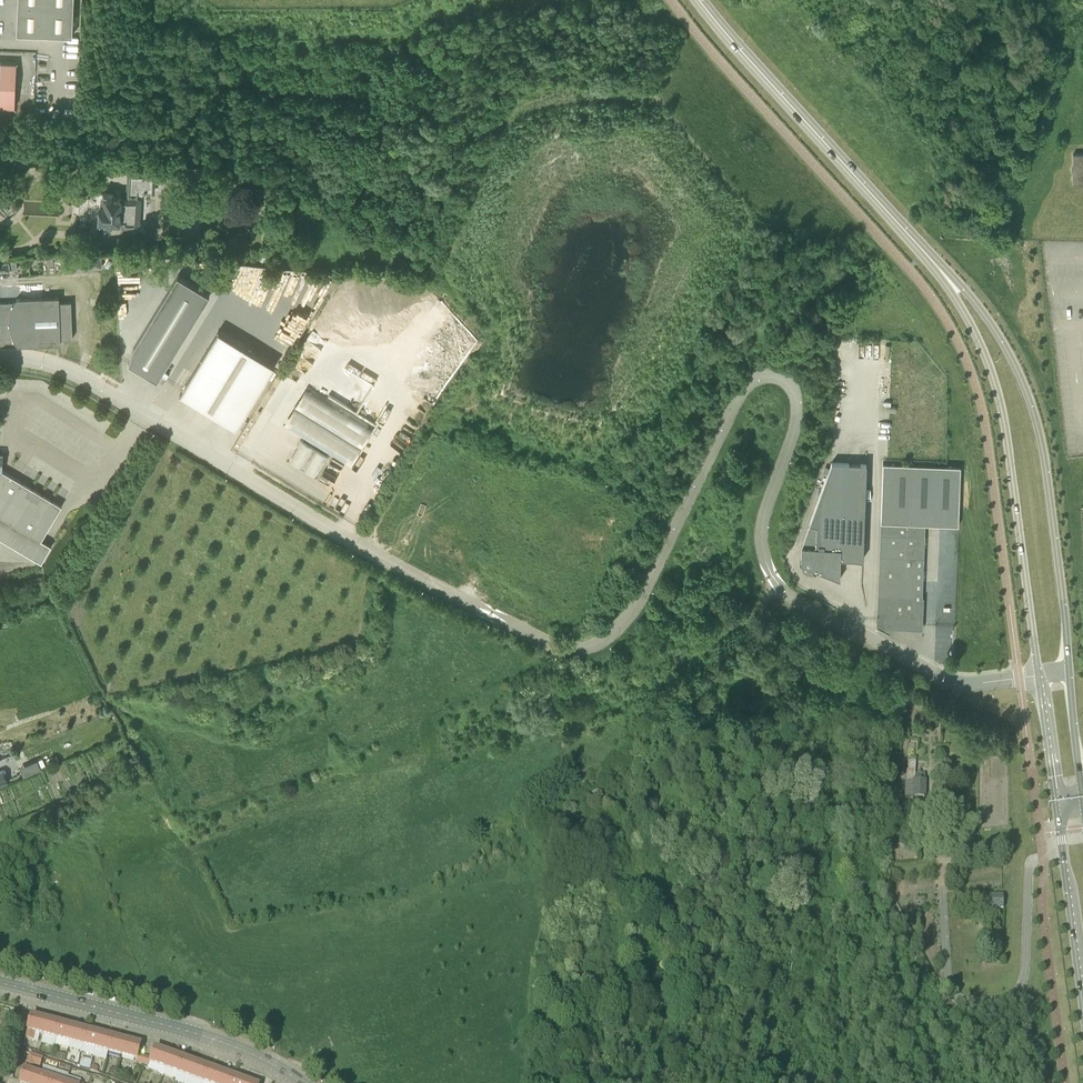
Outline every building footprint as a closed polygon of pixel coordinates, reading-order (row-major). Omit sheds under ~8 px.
[(17,33),(72,35),(74,0),(18,0),(17,33)] [(15,107),(17,62),(0,62),(0,106),(15,107)] [(1073,153),(1073,183),(1082,184),(1082,153),(1073,153)] [(111,226),(136,227),(138,198),(113,197),(114,193),(105,192),(105,203),(100,203),(99,218),(96,217),(95,228),(110,229),(110,228),(111,228),(111,226)] [(71,270),(102,266),(101,255),(70,259),(71,270)] [(17,268),(17,262),(13,263),(12,260),(9,260),(0,261),(0,270),(17,268)] [(126,359),(155,376),(207,291),(175,271),(131,344),(126,359)] [(15,341),(18,345),(61,343),(61,338),(73,338),(71,301),(59,301),(59,296),(16,298),(14,302),(0,303),(0,342),(15,341)] [(275,365),(218,330),(180,392),(237,427),(275,365)] [(288,428),(345,463),(369,424),(312,389),(288,428)] [(299,446),(292,458),(318,474),(329,457),(300,440),(297,445),(299,446)] [(30,535),(21,550),(42,562),(52,545),(50,545),(42,539),(61,504),(61,503),(53,499),(53,500),(50,498),(51,497),(43,493),(43,494),(40,492),(41,491),(33,487),(33,488),(30,486),(31,486),(23,481),(23,482),(19,480),(3,470),(4,453),(0,453),(0,517),(30,535)] [(808,574),(811,567),(826,573),(839,578),(841,557),(863,559),(865,555),(867,463),(832,462),(826,477),(809,523),(802,545),(801,563),(801,565),(801,566),(802,568),(803,570),(804,571),(805,572),(806,573),(807,573),(808,574)] [(885,626),(921,627),(925,524),(958,525),(961,466),(883,463),(878,611),(886,611),(885,626)] [(703,638),(706,645),(719,640),(716,633),(703,638)] [(906,781),(906,796),(914,796),(914,804),(925,804),(925,798),(925,780),(926,780),(925,773),(920,774),(921,770),(918,770),(918,773),(914,773),(915,756),(913,756),(914,752),(915,740),(911,740),(910,744),(908,770),(907,781),(906,781)] [(3,769),(0,770),(0,785),(8,782),(3,769)] [(984,909),(1003,909),(1003,896),(976,897),(976,908),(984,908),(984,909)] [(35,1033),(41,1035),(45,1019),(31,1015),(25,1038),(34,1040),(35,1033)] [(41,1035),(54,1038),(59,1022),(45,1019),(41,1035)] [(54,1038),(68,1042),(72,1026),(59,1022),(54,1038)] [(68,1042),(82,1045),(86,1029),(72,1026),(68,1042)] [(82,1045),(95,1049),(100,1033),(86,1029),(82,1045)] [(95,1049),(109,1053),(114,1036),(100,1033),(95,1049)] [(109,1053),(123,1056),(127,1040),(114,1036),(109,1053)] [(143,1064),(145,1057),(138,1055),(141,1044),(127,1040),(123,1056),(137,1060),(136,1062),(143,1064)] [(150,1063),(163,1068),(169,1052),(155,1047),(151,1058),(145,1057),(143,1064),(145,1065),(144,1069),(147,1070),(148,1065),(150,1066),(150,1063)] [(163,1068),(176,1072),(181,1057),(169,1052),(163,1068)] [(39,1073),(33,1071),(34,1066),(40,1068),(44,1057),(30,1053),(25,1068),(26,1068),(21,1082),(36,1082),(39,1073)] [(176,1072),(189,1077),(195,1061),(181,1057),(176,1072)] [(189,1077),(202,1082),(207,1066),(195,1061),(189,1077)] [(205,1082),(216,1082),(220,1071),(207,1066),(202,1082),(205,1082)] [(234,1075),(220,1071),(216,1082),(231,1082),(234,1075)] [(93,1075),(87,1072),(83,1082),(89,1082),(93,1075)] [(53,1077),(39,1073),(36,1082),(51,1082),(53,1077)]
